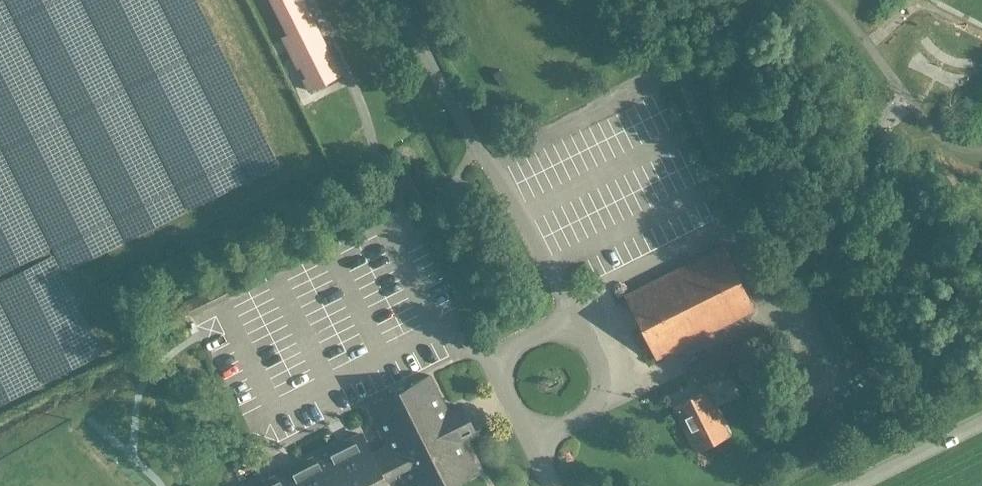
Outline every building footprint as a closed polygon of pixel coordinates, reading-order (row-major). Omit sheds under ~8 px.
[(288,48),(292,57),(308,90),(339,74),(313,22),(288,34),(282,37),(283,38),(288,48)] [(626,294),(629,300),(626,301),(638,326),(641,324),(658,357),(753,309),(721,245),(626,294)] [(365,406),(387,449),(371,457),(359,433),(254,485),(385,485),(383,482),(394,477),(392,473),(397,470),(405,485),(444,485),(477,470),(461,438),(474,432),(460,405),(447,411),(429,374),(365,406)] [(695,450),(727,433),(705,389),(673,406),(695,450)]
